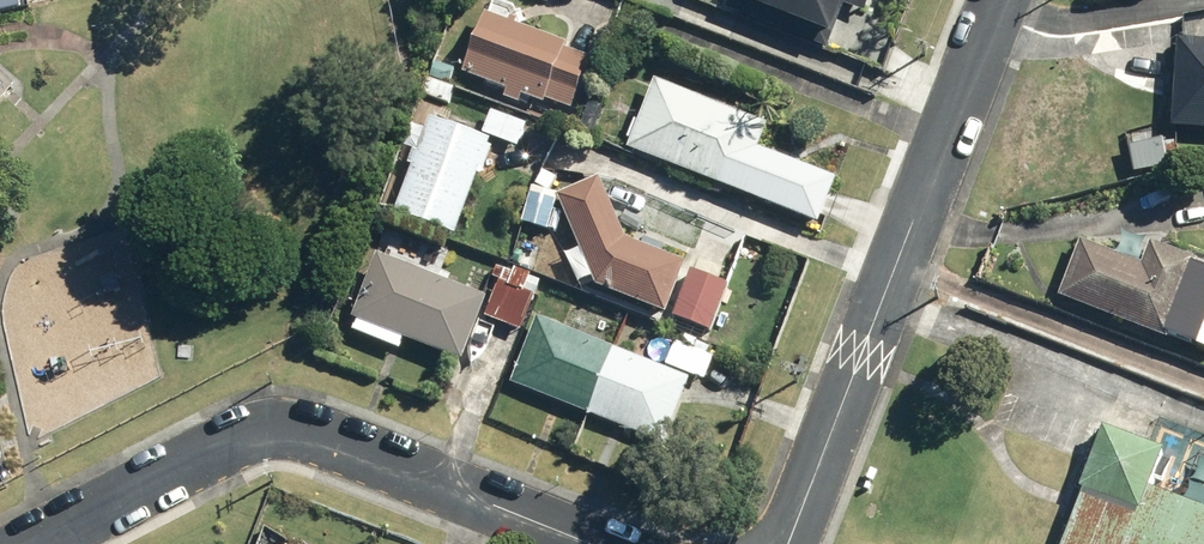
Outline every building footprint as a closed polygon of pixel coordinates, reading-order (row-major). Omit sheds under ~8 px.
[(735,3),(829,42),(843,8),(864,17),(870,0),(736,0),(735,3)] [(563,45),(484,15),(461,77),(502,92),(500,99),(518,106),(521,99),(541,106),(543,101),(571,111),(590,59),(562,49),(563,45)] [(1176,42),(1170,132),(1203,135),(1203,44),(1176,42)] [(9,85),(0,77),(0,96),(9,85)] [(653,82),(625,151),(759,205),(775,166),(754,158),(766,128),(653,82)] [(528,129),(488,114),(480,137),(519,151),(528,129)] [(489,145),(429,122),(393,216),(452,239),(478,173),(483,175),(492,150),(487,148),(489,145)] [(831,190),(780,171),(768,204),(819,223),(831,190)] [(685,267),(624,243),(598,181),(557,199),(594,289),(665,317),(685,267)] [(1057,299),(1161,341),(1163,337),(1203,353),(1203,273),(1189,267),(1191,261),(1148,244),(1139,267),(1080,243),(1057,299)] [(485,302),(376,259),(350,323),(354,325),(350,334),(398,353),(402,344),(460,367),(485,302)] [(729,288),(689,272),(670,317),(711,333),(729,288)] [(519,334),(534,299),(500,285),(486,320),(519,334)] [(508,384),(587,416),(612,349),(536,317),(508,384)] [(714,360),(673,343),(663,366),(704,383),(714,360)] [(689,380),(612,349),(587,416),(661,447),(689,380)] [(1059,543),(1203,543),(1203,514),(1163,496),(1182,452),(1112,422),(1059,543)]
